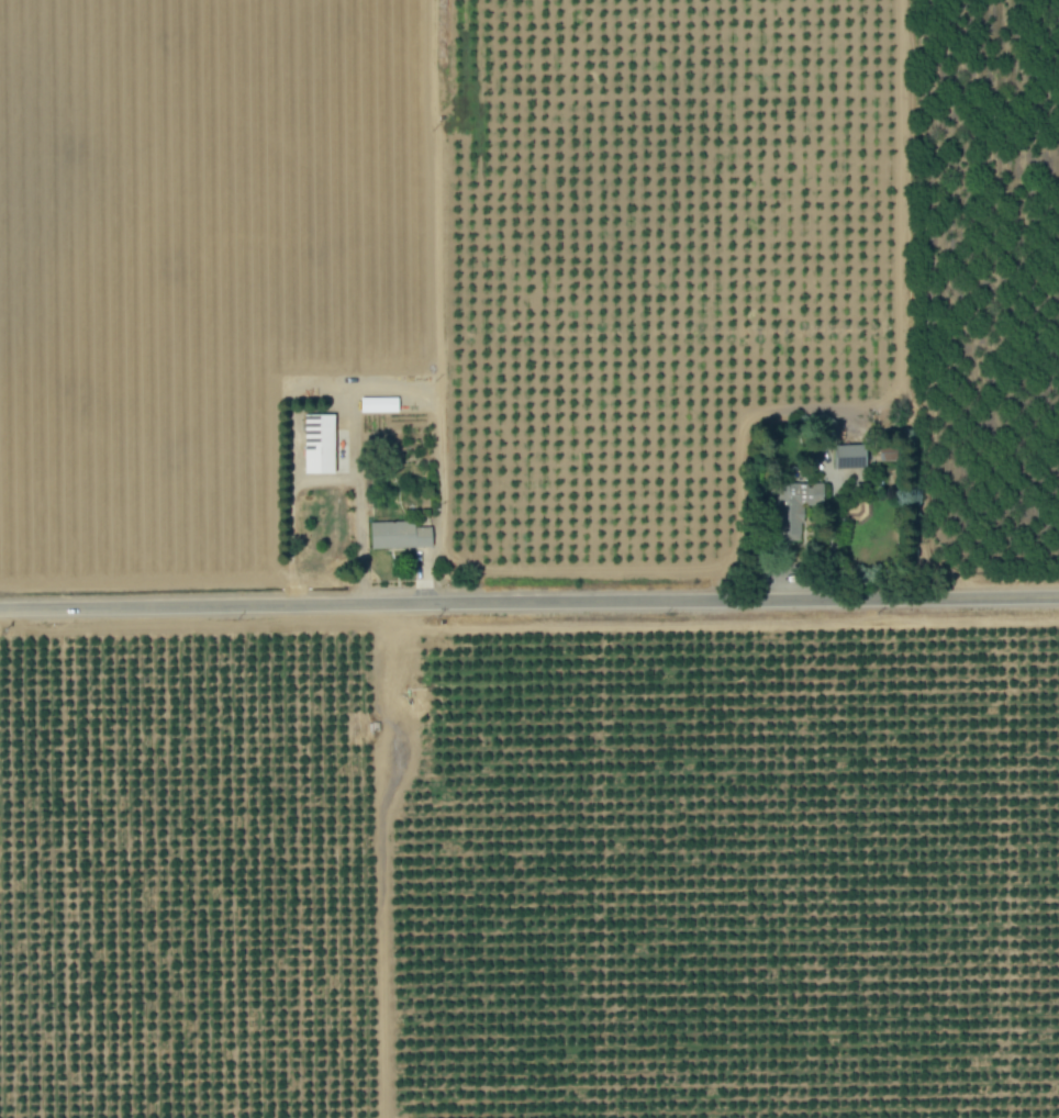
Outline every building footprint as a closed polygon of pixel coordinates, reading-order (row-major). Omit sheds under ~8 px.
[(334,414),(303,415),(304,474),(335,473),(334,414)] [(866,468),(866,444),(833,445),(834,468),(866,468)] [(823,484),(776,484),(776,541),(802,541),(802,508),(823,508),(823,484)] [(370,524),(371,549),(431,547),(430,522),(370,524)]
